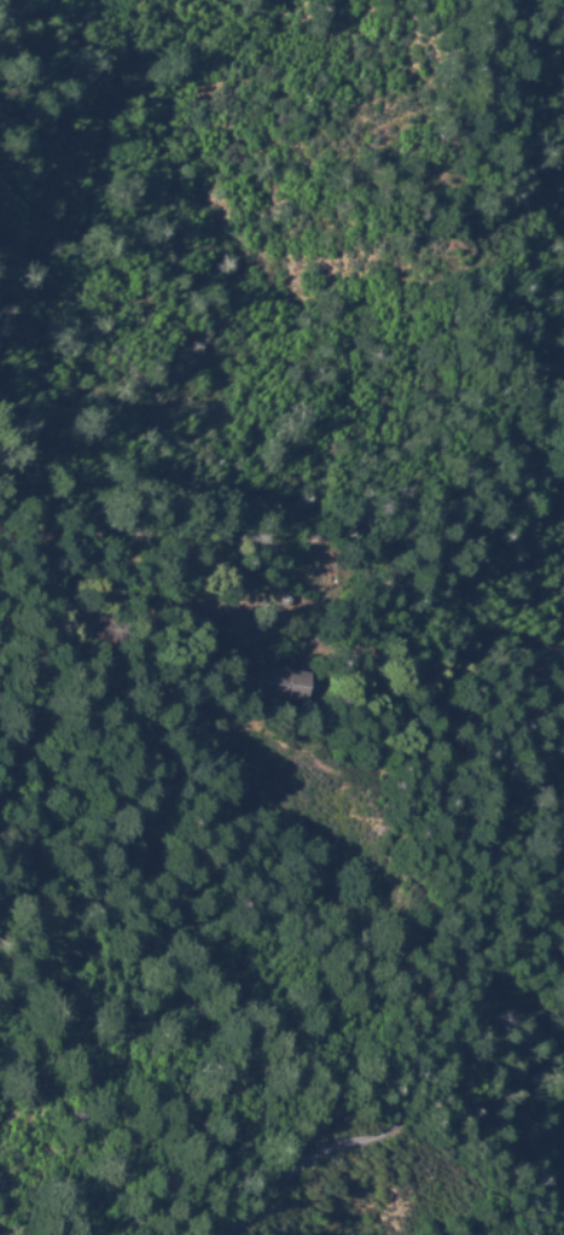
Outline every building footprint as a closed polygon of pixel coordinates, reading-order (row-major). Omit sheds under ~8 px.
[(308,701),(252,692),(256,668),(267,670),(268,665),(313,674),(308,701)]
